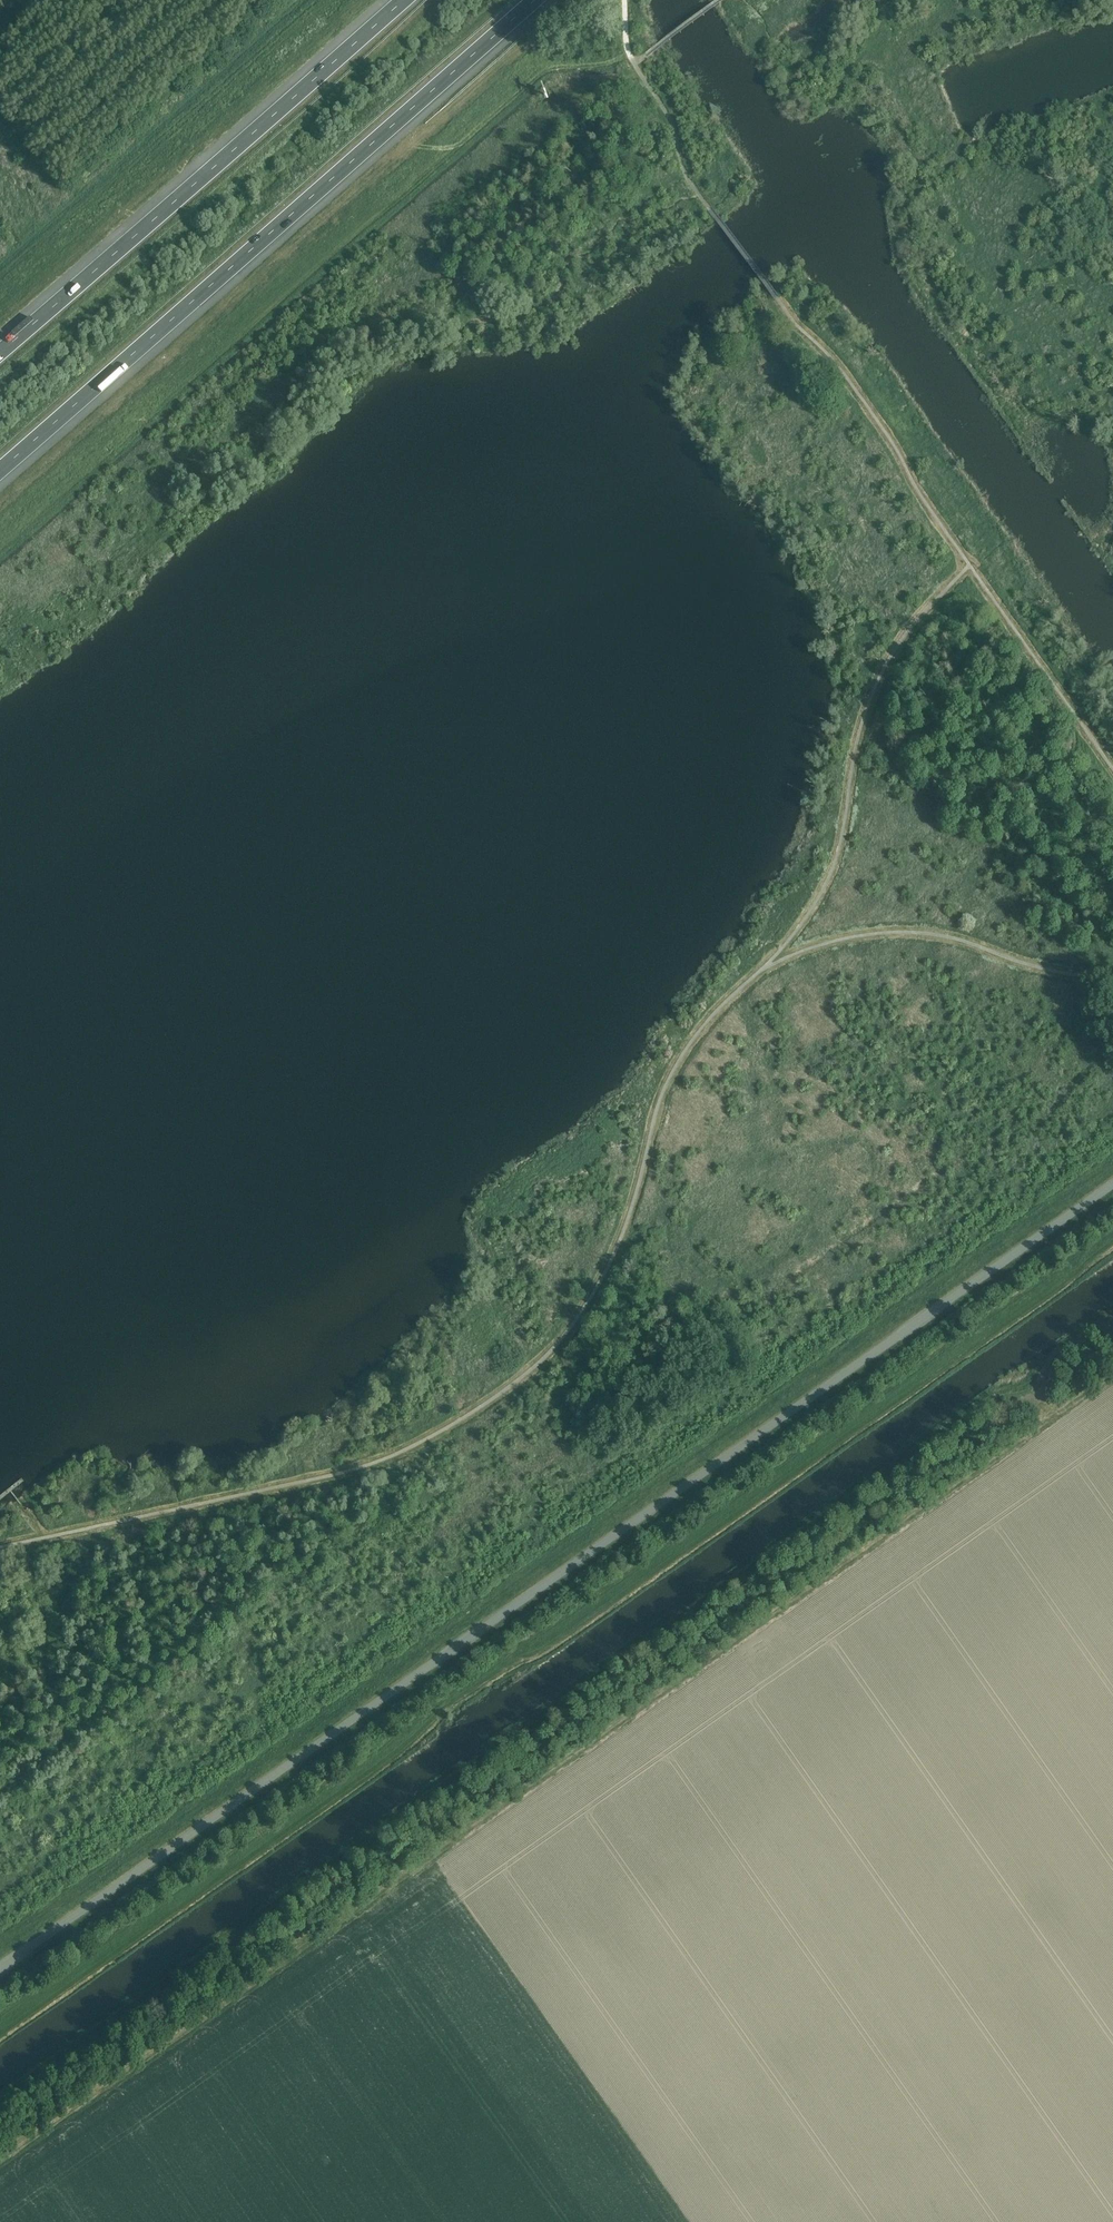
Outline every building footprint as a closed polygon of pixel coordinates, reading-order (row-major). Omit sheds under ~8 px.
[(521,38),(538,23),(534,18),(516,33),(521,38)] [(214,309),(236,288),(231,283),(209,304),(214,309)]
